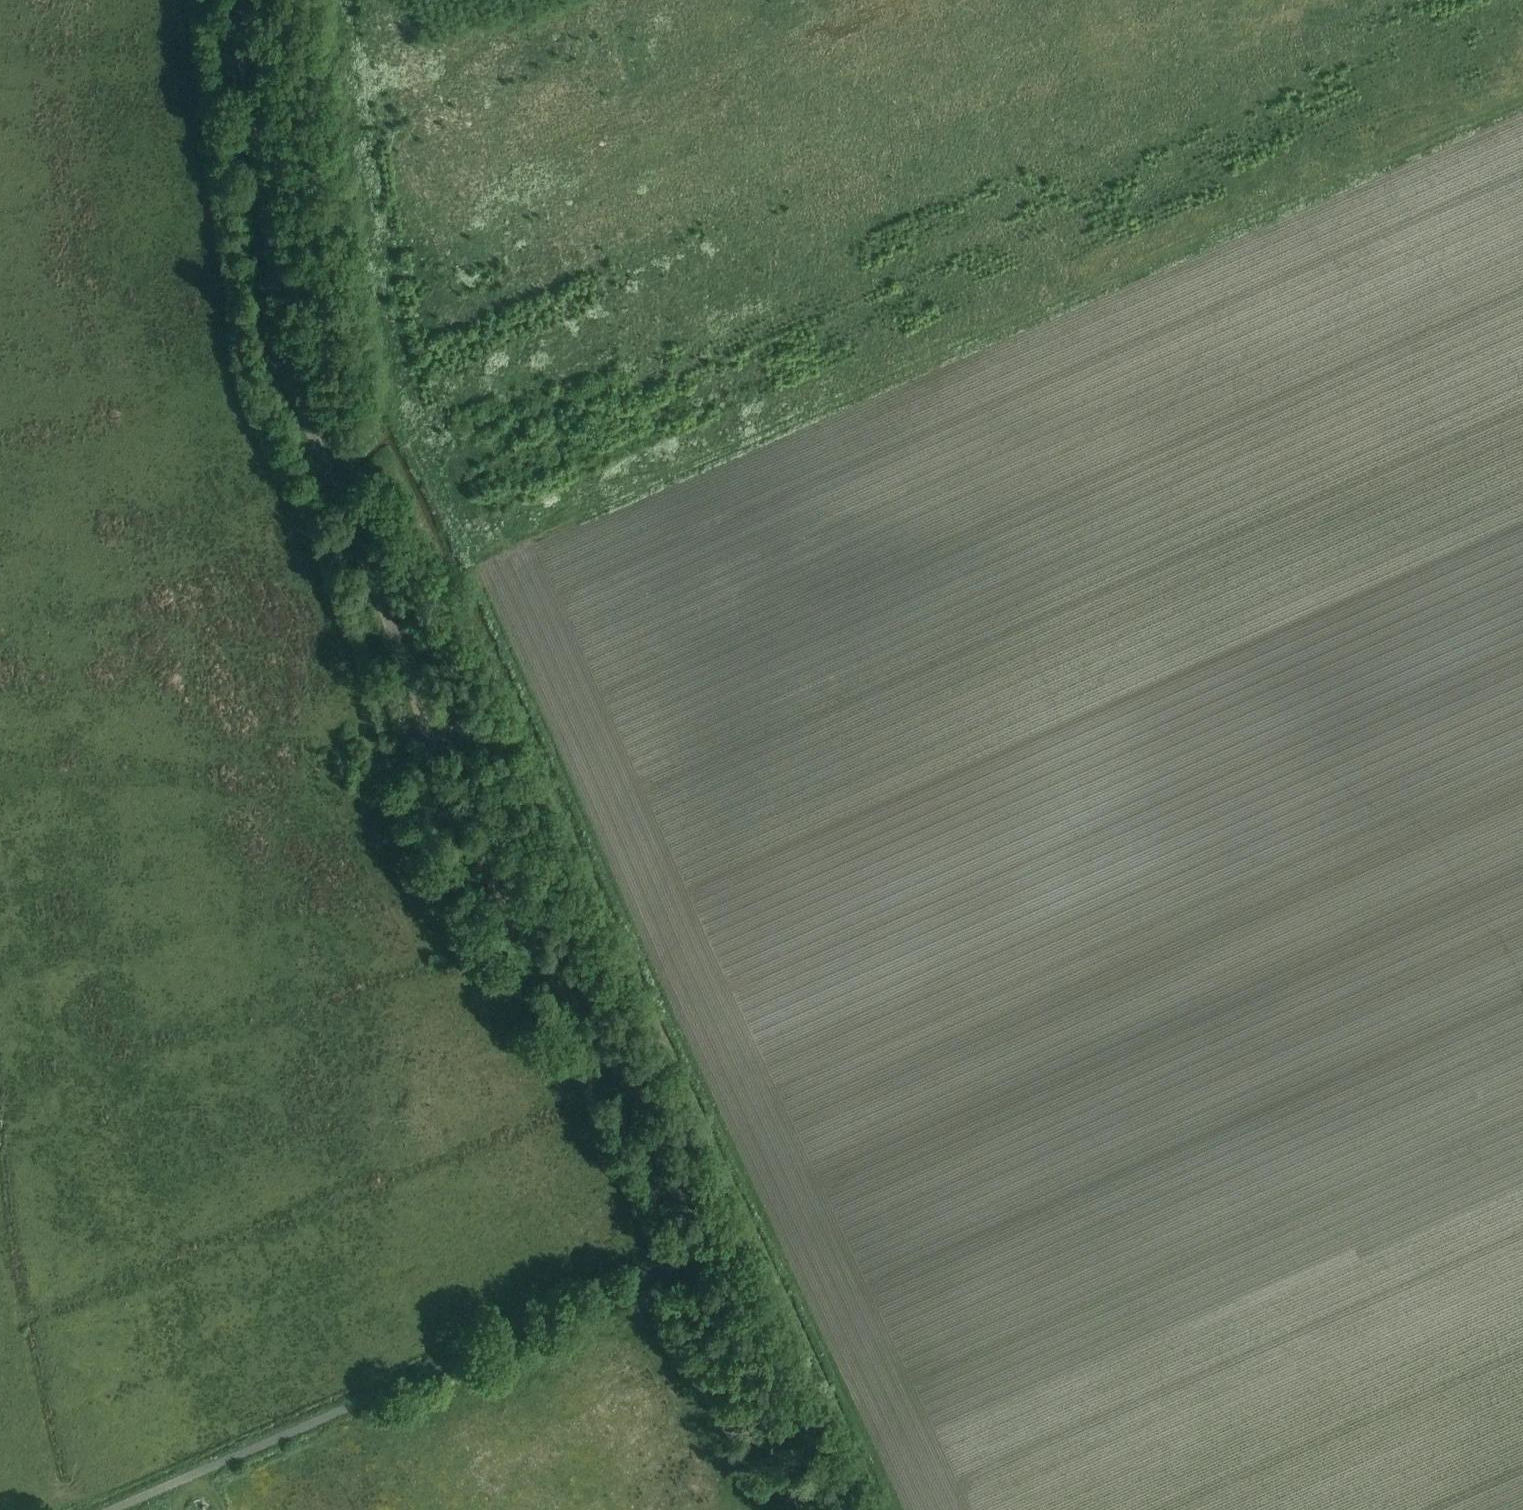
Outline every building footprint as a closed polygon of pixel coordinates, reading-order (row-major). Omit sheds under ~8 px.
[(400,425),(391,438),(400,444),(409,431),(400,425)]
